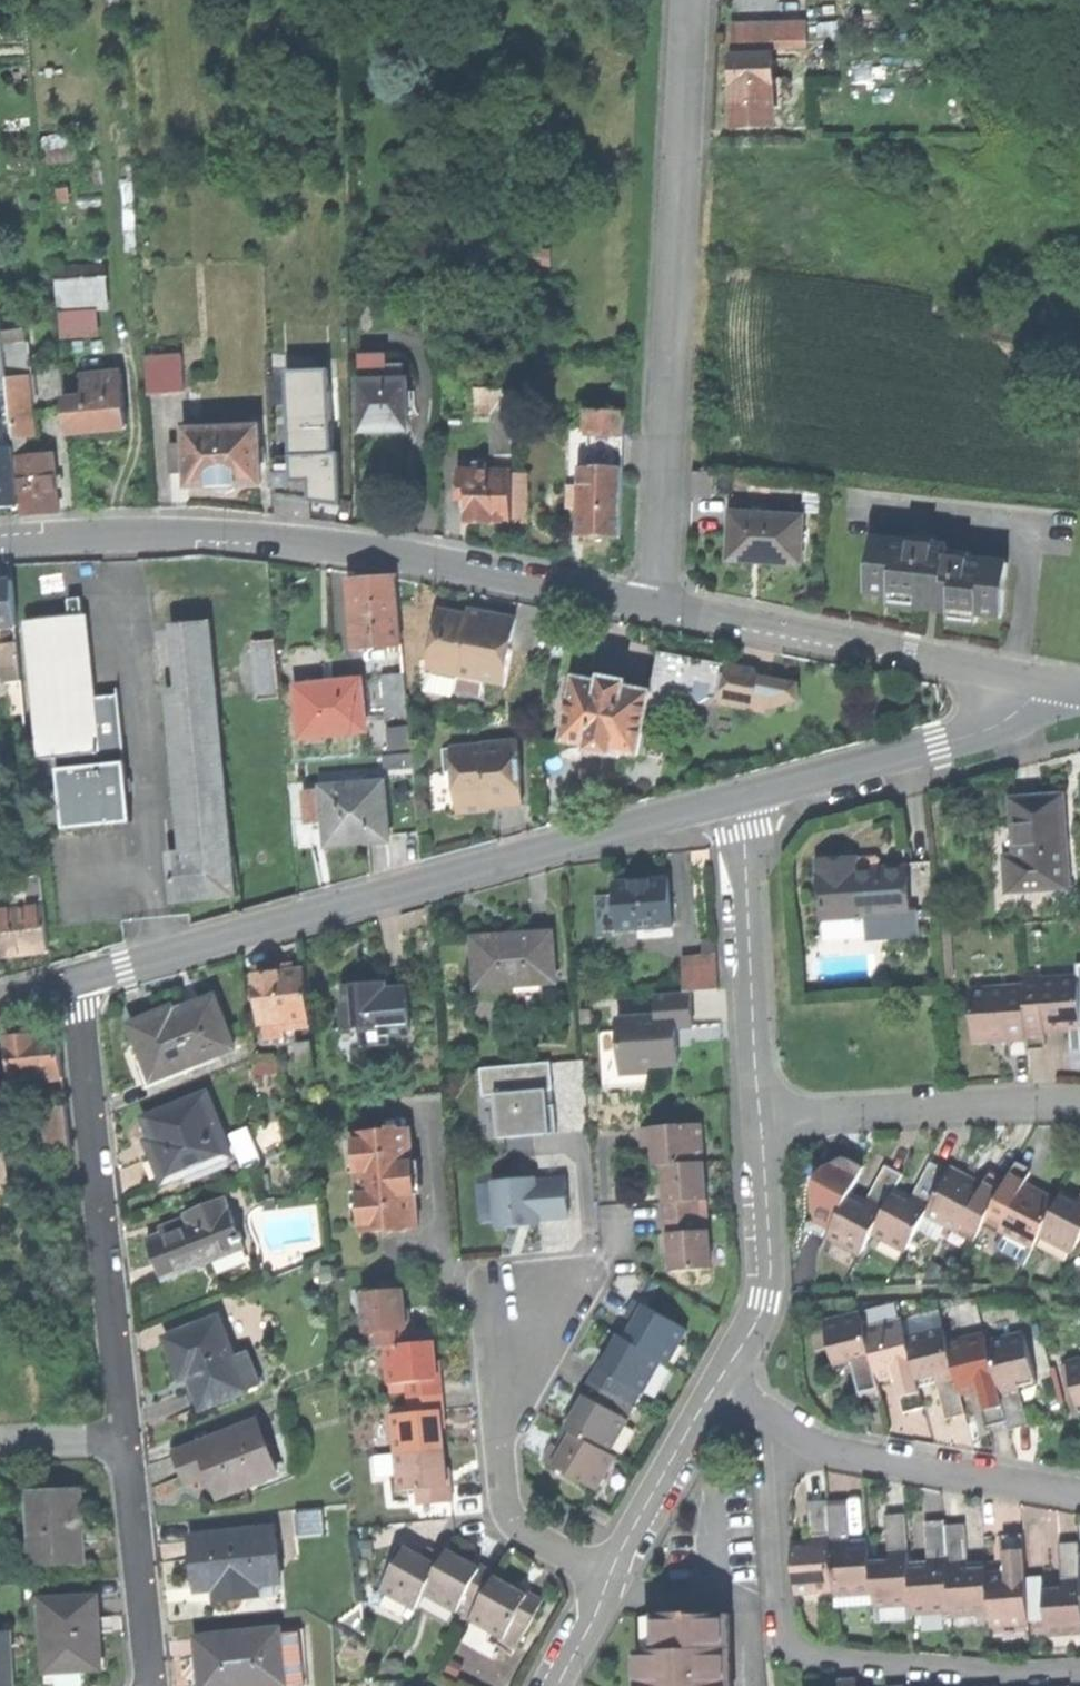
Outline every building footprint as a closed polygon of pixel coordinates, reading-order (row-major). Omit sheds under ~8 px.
[(728,27),(728,44),(802,44),(802,26),(728,27)] [(770,57),(730,58),(731,128),(771,127),(770,57)] [(61,338),(102,334),(99,308),(110,306),(106,274),(55,279),(61,338)] [(147,393),(185,390),(183,355),(144,358),(147,393)] [(6,363),(9,397),(32,395),(29,361),(6,363)] [(380,431),(407,430),(406,381),(385,381),(385,366),(360,366),(360,431),(380,431)] [(96,429),(125,428),(122,372),(80,375),(82,396),(63,397),(64,431),(96,429)] [(342,457),(334,457),(333,373),(292,374),(293,457),(275,458),(275,494),(343,503),(342,457)] [(476,410),(494,410),(513,411),(514,386),(476,386),(476,410)] [(9,397),(13,445),(25,444),(36,443),(32,395),(9,397)] [(494,455),(513,455),(513,411),(494,410),(494,455)] [(623,411),(583,410),(582,429),(587,429),(600,429),(614,430),(622,430),(623,411)] [(259,426),(187,429),(187,444),(171,445),(172,474),(190,473),(190,486),(215,485),(216,491),(226,490),(233,490),(233,483),(261,482),(259,426)] [(13,445),(13,449),(14,455),(26,454),(25,444),(13,445)] [(18,504),(14,455),(13,449),(2,450),(0,450),(0,505),(1,505),(18,504)] [(26,454),(14,455),(18,504),(19,514),(39,513),(61,511),(56,452),(26,454)] [(479,473),(459,473),(460,499),(468,499),(468,522),(484,522),(513,521),(513,472),(486,472),(486,461),(479,461),(479,473)] [(621,469),(579,468),(577,535),(597,536),(619,536),(621,469)] [(802,517),(729,512),(726,555),(759,557),(759,562),(775,563),(799,565),(802,517)] [(899,595),(941,599),(945,556),(946,546),(869,538),(864,591),(899,595)] [(1005,562),(945,556),(941,599),(939,611),(1000,617),(1005,562)] [(358,645),(400,641),(395,575),(374,577),(353,578),(358,645)] [(16,625),(12,580),(0,581),(0,626),(16,625)] [(67,597),(69,612),(84,611),(83,595),(67,597)] [(484,680),(502,684),(516,616),(480,609),(479,614),(465,612),(438,606),(426,669),(456,675),(484,680)] [(56,755),(97,751),(92,695),(84,611),(69,612),(26,616),(39,757),(56,755)] [(208,618),(173,622),(179,686),(194,848),(229,844),(208,618)] [(550,637),(566,640),(569,627),(552,623),(550,637)] [(16,625),(0,626),(0,644),(1,643),(18,642),(16,625)] [(257,699),(279,697),(274,635),(252,637),(257,699)] [(22,680),(18,642),(1,643),(4,681),(22,680)] [(658,649),(651,691),(648,704),(679,697),(681,690),(693,692),(698,700),(706,695),(720,697),(719,703),(749,708),(750,702),(765,705),(765,710),(798,698),(800,682),(758,674),(731,669),(732,663),(658,649)] [(559,672),(577,676),(589,678),(591,667),(562,661),(559,672)] [(759,668),(732,663),(731,669),(758,674),(759,668)] [(387,670),(390,711),(407,710),(404,669),(387,670)] [(577,676),(565,738),(588,743),(587,747),(615,753),(616,747),(639,752),(648,704),(651,691),(626,686),(628,679),(616,677),(602,674),(601,681),(589,678),(577,676)] [(481,697),(484,680),(456,675),(453,691),(481,697)] [(301,733),(365,727),(361,678),(325,682),(296,684),(301,733)] [(167,687),(182,849),(194,848),(179,686),(167,687)] [(118,693),(92,695),(97,751),(56,755),(62,824),(96,821),(129,818),(118,693)] [(390,724),(390,743),(409,742),(409,723),(390,724)] [(517,739),(450,745),(452,770),(456,812),(489,809),(492,809),(491,806),(523,803),(521,778),(513,770),(512,760),(519,759),(517,739)] [(442,771),(452,770),(450,745),(440,746),(442,771)] [(321,785),(326,844),(350,842),(386,839),(381,780),(321,785)] [(1026,799),(1011,800),(1013,826),(1017,825),(1020,857),(1006,858),(1009,894),(1066,890),(1061,824),(1066,824),(1064,800),(1045,801),(1045,797),(1026,799)] [(234,891),(229,844),(194,848),(182,849),(169,850),(173,897),(234,891)] [(862,858),(846,859),(846,872),(881,870),(880,857),(862,858)] [(820,860),(823,919),(907,913),(904,871),(904,868),(881,870),(846,872),(846,859),(820,860)] [(936,869),(904,871),(907,913),(939,911),(936,869)] [(42,875),(25,877),(26,884),(43,882),(42,875)] [(616,879),(618,926),(637,925),(672,923),(670,876),(640,877),(616,879)] [(0,880),(3,910),(46,905),(43,882),(26,884),(25,877),(0,880)] [(50,948),(46,905),(3,910),(0,910),(0,953),(24,951),(50,948)] [(673,935),(672,923),(637,925),(638,937),(673,935)] [(477,985),(556,979),(553,927),(522,930),(511,930),(511,937),(474,939),(477,985)] [(703,936),(703,955),(718,954),(717,935),(703,936)] [(692,988),(720,986),(718,954),(703,955),(683,956),(684,988),(692,988)] [(284,1019),(308,1017),(304,969),(277,971),(257,972),(261,1020),(274,1019),(284,1019)] [(1025,983),(1025,991),(1028,1041),(1048,1039),(1048,1027),(1047,1019),(1060,1019),(1060,1026),(1079,1025),(1079,973),(1041,975),(1042,982),(1025,983)] [(1024,976),(1025,983),(1042,982),(1041,975),(1024,976)] [(341,1003),(343,1026),(362,1024),(363,1043),(390,1041),(390,1031),(410,1030),(407,987),(383,989),(372,990),(371,981),(346,982),(348,1002),(341,1003)] [(1025,983),(1008,984),(1009,992),(1025,991),(1025,983)] [(1008,984),(972,986),(975,1038),(995,1037),(995,1028),(1013,1027),(1014,1036),(1015,1051),(1029,1050),(1028,1041),(1025,991),(1009,992),(1008,984)] [(693,1022),(692,988),(684,988),(656,990),(657,1014),(619,1016),(619,1029),(621,1071),(650,1069),(649,1063),(679,1061),(678,1039),(677,1023),(693,1022)] [(128,1021),(151,1078),(233,1045),(212,994),(177,1008),(154,1018),(151,1011),(128,1021)] [(309,1025),(308,1017),(284,1019),(284,1024),(285,1027),(309,1025)] [(1003,1036),(1014,1036),(1013,1027),(995,1028),(995,1037),(1003,1036)] [(650,1084),(650,1069),(621,1071),(619,1029),(600,1030),(603,1086),(650,1084)] [(30,1036),(8,1039),(13,1083),(61,1078),(57,1034),(30,1036)] [(500,1094),(503,1138),(556,1134),(551,1065),(484,1070),(485,1095),(500,1094)] [(151,1153),(161,1180),(229,1153),(204,1092),(143,1117),(149,1133),(156,1151),(151,1153)] [(653,1162),(664,1161),(703,1160),(702,1123),(640,1125),(641,1146),(653,1146),(653,1153),(653,1162)] [(353,1131),(362,1230),(387,1228),(408,1226),(419,1225),(418,1207),(416,1192),(414,1158),(411,1126),(399,1127),(379,1129),(353,1131)] [(421,1158),(414,1158),(416,1192),(424,1191),(421,1158)] [(665,1182),(665,1202),(698,1200),(705,1200),(703,1160),(664,1161),(665,1182)] [(912,1203),(893,1193),(874,1230),(909,1248),(927,1213),(949,1170),(933,1162),(917,1194),(912,1203)] [(829,1236),(862,1253),(874,1230),(893,1193),(898,1185),(903,1174),(886,1165),(869,1198),(864,1206),(849,1198),(829,1236)] [(1015,1165),(1006,1182),(986,1221),(1034,1246),(1041,1233),(1056,1203),(1039,1194),(1036,1201),(1023,1194),(1026,1187),(1033,1174),(1015,1165)] [(951,1168),(949,1170),(927,1213),(963,1232),(967,1224),(981,1231),(986,1221),(1006,1182),(989,1173),(979,1191),(970,1187),(963,1183),(967,1177),(951,1168)] [(541,1178),(495,1182),(499,1228),(545,1224),(545,1220),(570,1218),(567,1179),(541,1181),(541,1178)] [(907,1189),(898,1185),(893,1193),(912,1203),(917,1194),(907,1189)] [(1032,1190),(1026,1187),(1023,1194),(1036,1201),(1039,1194),(1032,1190)] [(1061,1194),(1079,1204),(1079,1202),(1079,1196),(1073,1192),(1065,1188),(1061,1194)] [(853,1189),(849,1198),(864,1206),(869,1198),(861,1193),(853,1189)] [(1056,1203),(1041,1233),(1075,1251),(1079,1241),(1079,1202),(1079,1204),(1061,1194),(1056,1203)] [(263,1195),(264,1209),(274,1209),(273,1195),(263,1195)] [(157,1260),(165,1279),(245,1246),(224,1196),(186,1212),(189,1221),(148,1238),(157,1260)] [(662,1202),(663,1214),(698,1213),(698,1200),(665,1202),(662,1202)] [(663,1231),(670,1230),(699,1229),(698,1213),(663,1214),(663,1231)] [(976,1239),(981,1231),(967,1224),(963,1232),(976,1239)] [(671,1250),(672,1269),(710,1267),(709,1229),(699,1229),(670,1230),(671,1250)] [(367,1330),(375,1329),(406,1326),(404,1306),(402,1289),(363,1292),(367,1330)] [(636,1321),(627,1336),(663,1357),(668,1360),(687,1327),(637,1297),(631,1308),(626,1315),(636,1321)] [(858,1313),(821,1322),(831,1362),(850,1357),(852,1366),(861,1404),(880,1399),(875,1379),(873,1371),(862,1329),(858,1313)] [(219,1317),(167,1338),(175,1359),(184,1379),(190,1376),(203,1407),(248,1388),(235,1357),(219,1317)] [(900,1319),(862,1329),(873,1371),(890,1366),(893,1375),(901,1409),(921,1404),(916,1385),(914,1377),(904,1335),(900,1319)] [(942,1325),(904,1335),(914,1377),(933,1373),(935,1381),(944,1418),(964,1413),(959,1392),(957,1384),(946,1342),(942,1325)] [(377,1345),(385,1344),(411,1342),(410,1326),(406,1326),(375,1329),(377,1345)] [(1022,1332),(984,1341),(1003,1419),(1006,1428),(1025,1423),(1015,1385),(1013,1377),(1032,1372),(1022,1332)] [(613,1349),(602,1367),(628,1382),(643,1391),(663,1357),(627,1336),(622,1333),(613,1349)] [(982,1333),(946,1342),(957,1384),(975,1379),(977,1388),(986,1423),(1003,1419),(984,1341),(982,1333)] [(389,1382),(407,1380),(435,1378),(433,1360),(431,1340),(411,1342),(385,1344),(389,1382)] [(248,1352),(235,1357),(248,1388),(261,1383),(248,1352)] [(840,1368),(852,1366),(850,1357),(831,1362),(833,1370),(840,1368)] [(1063,1361),(1073,1403),(1079,1401),(1079,1357),(1063,1361)] [(598,1364),(591,1376),(621,1394),(628,1382),(602,1367),(598,1364)] [(884,1377),(893,1375),(890,1366),(873,1371),(875,1379),(884,1377)] [(1034,1380),(1032,1372),(1013,1377),(1015,1385),(1023,1383),(1034,1380)] [(925,1383),(935,1381),(933,1373),(914,1377),(916,1385),(925,1383)] [(582,1391),(587,1393),(613,1409),(621,1394),(591,1376),(582,1391)] [(407,1380),(408,1394),(442,1391),(441,1377),(435,1378),(407,1380)] [(967,1390),(977,1388),(975,1379),(957,1384),(959,1392),(967,1390)] [(408,1394),(410,1411),(439,1409),(444,1408),(442,1391),(408,1394)] [(567,1426),(574,1430),(615,1454),(634,1421),(613,1409),(587,1393),(575,1412),(567,1426)] [(393,1413),(396,1450),(443,1445),(441,1426),(439,1409),(410,1411),(393,1413)] [(177,1452),(186,1475),(209,1466),(215,1482),(220,1495),(277,1472),(256,1420),(177,1452)] [(615,1454),(574,1430),(567,1443),(564,1448),(554,1443),(544,1460),(595,1489),(615,1454)] [(396,1450),(400,1490),(416,1489),(447,1486),(445,1466),(443,1445),(396,1450)] [(452,1485),(447,1486),(416,1489),(418,1504),(453,1501),(452,1485)] [(79,1487),(30,1489),(33,1563),(83,1561),(81,1523),(79,1487)] [(791,1589),(829,1587),(825,1504),(825,1500),(807,1501),(809,1538),(809,1545),(789,1546),(791,1589)] [(844,1503),(825,1504),(829,1587),(829,1593),(868,1591),(867,1560),(866,1553),(866,1547),(847,1548),(846,1540),(844,1503)] [(885,1559),(867,1560),(868,1591),(869,1605),(908,1603),(907,1568),(906,1560),(904,1510),(883,1511),(885,1552),(885,1559)] [(926,1567),(907,1568),(908,1603),(909,1611),(947,1609),(942,1523),(942,1519),(923,1520),(925,1559),(926,1567)] [(962,1522),(942,1523),(947,1609),(947,1614),(986,1612),(985,1582),(984,1574),(984,1568),(964,1569),(964,1562),(962,1522)] [(196,1562),(198,1587),(233,1584),(258,1581),(281,1579),(276,1528),(193,1537),(196,1562)] [(1004,1581),(985,1582),(986,1612),(987,1625),(1026,1623),(1021,1532),(1002,1533),(1004,1573),(1004,1581)] [(380,1587),(416,1607),(425,1591),(449,1549),(451,1545),(434,1536),(423,1556),(414,1551),(404,1545),(380,1587)] [(855,1540),(846,1540),(847,1548),(866,1547),(866,1539),(855,1540)] [(1079,1632),(1079,1581),(1079,1556),(1078,1542),(1058,1543),(1060,1582),(1060,1589),(1043,1590),(1045,1633),(1079,1632)] [(463,1556),(449,1549),(425,1591),(457,1609),(465,1594),(481,1567),(463,1556)] [(914,1559),(906,1560),(907,1568),(926,1567),(925,1559),(914,1559)] [(971,1561),(964,1562),(964,1569),(984,1568),(984,1561),(971,1561)] [(483,1563),(481,1567),(465,1594),(479,1602),(495,1574),(497,1571),(483,1563)] [(993,1574),(984,1574),(985,1582),(1004,1581),(1004,1573),(993,1574)] [(511,1584),(495,1574),(479,1602),(471,1616),(504,1635),(513,1620),(528,1593),(511,1584)] [(260,1594),(258,1581),(233,1584),(234,1597),(260,1594)] [(1043,1582),(1043,1590),(1060,1589),(1060,1582),(1051,1582),(1043,1582)] [(530,1589),(528,1593),(513,1620),(528,1628),(545,1598),(530,1589)] [(97,1595),(40,1598),(44,1670),(101,1667),(99,1633),(97,1595)] [(728,1611),(654,1613),(655,1649),(636,1650),(637,1685),(730,1685),(728,1611)] [(202,1685),(255,1685),(285,1683),(280,1630),(280,1627),(205,1634),(207,1656),(200,1656),(201,1671),(202,1685)] [(280,1630),(285,1683),(285,1685),(311,1685),(306,1628),(280,1630)] [(9,1631),(0,1631),(0,1685),(11,1685),(9,1631)] [(198,1635),(200,1656),(207,1656),(205,1634),(198,1635)] [(838,1685),(855,1685),(855,1678),(845,1678),(838,1679),(838,1685)]
